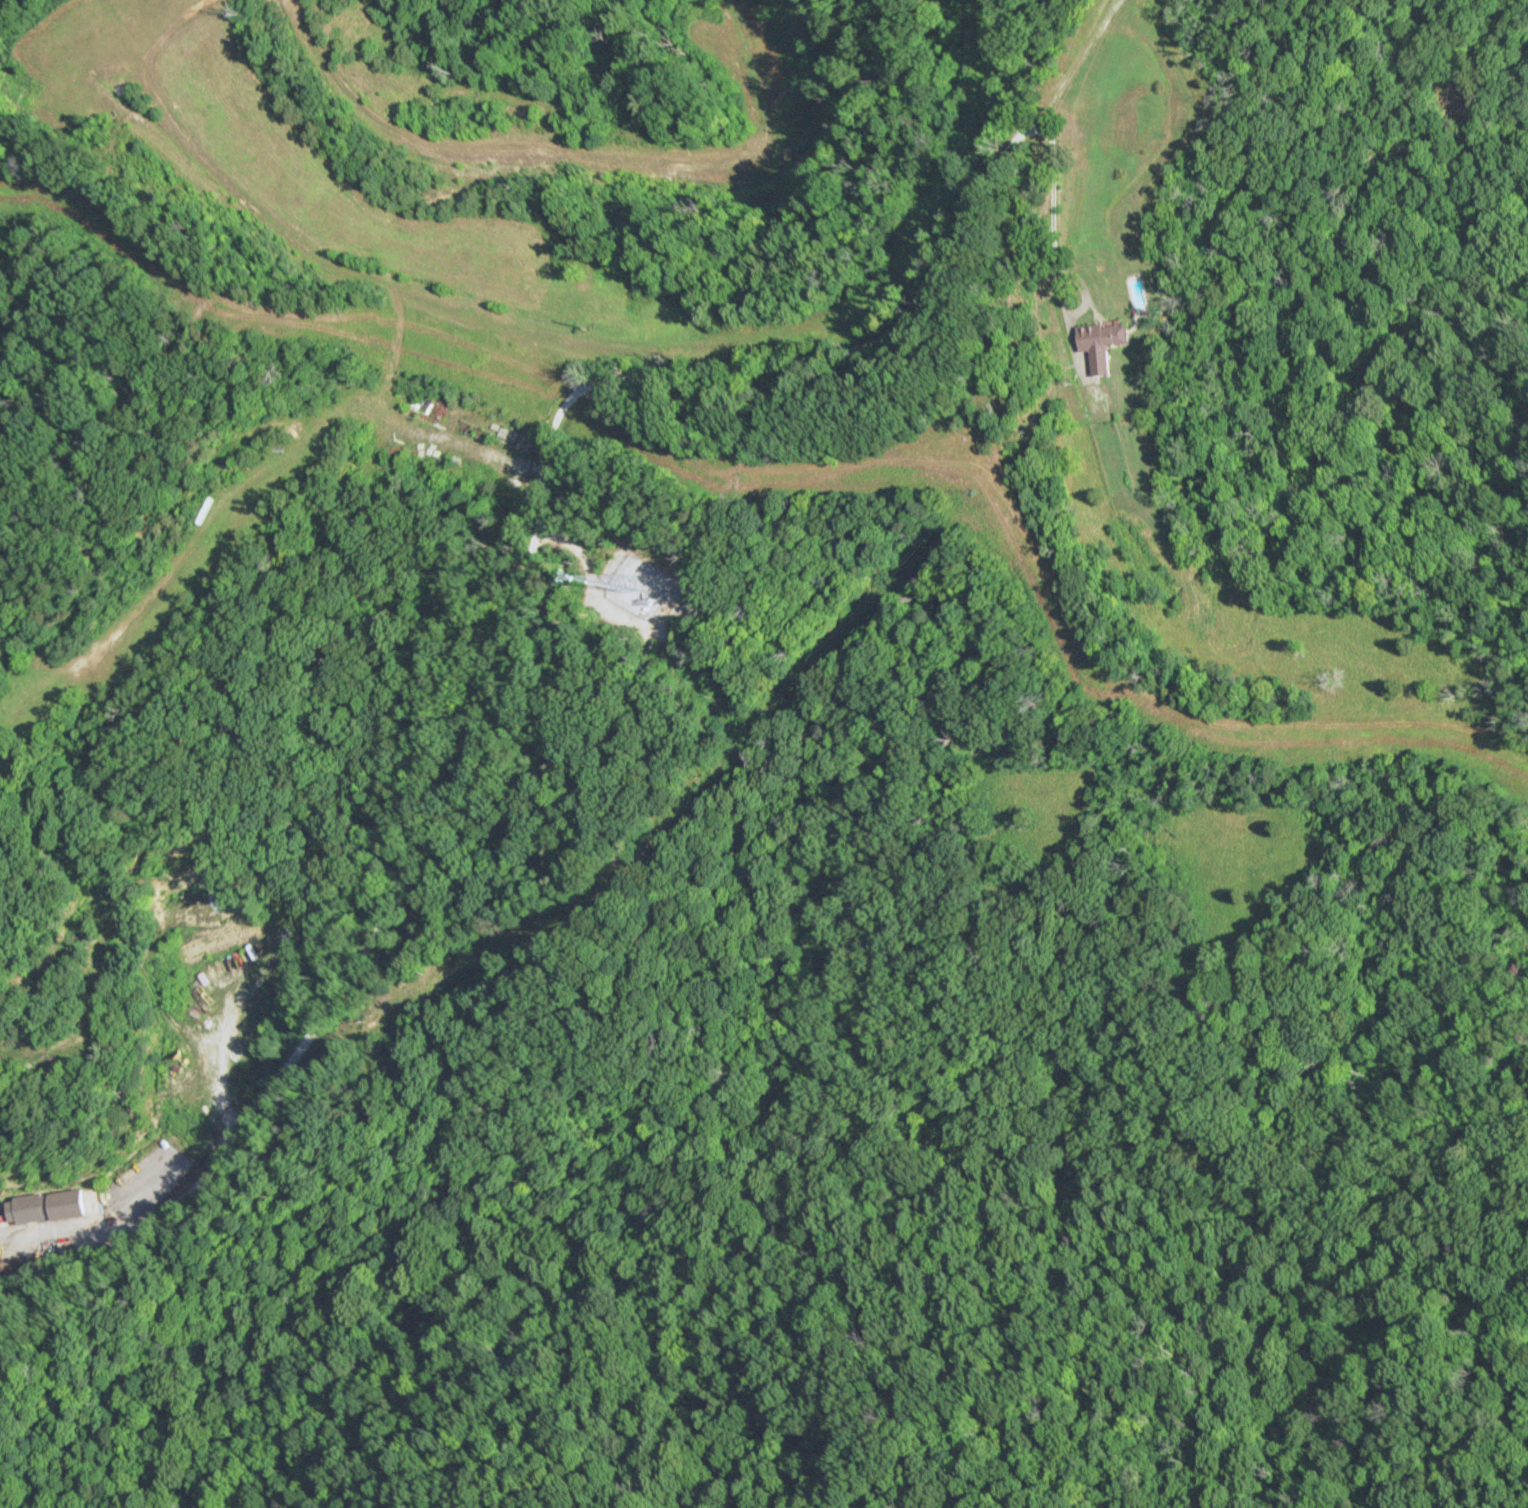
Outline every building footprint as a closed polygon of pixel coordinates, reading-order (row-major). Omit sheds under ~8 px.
[(1128,345),(1128,324),(1077,325),(1078,350),(1091,349),(1092,375),(1110,375),(1108,346),(1128,345)] [(141,399),(135,395),(129,404),(135,408),(141,399)] [(84,1217),(82,1190),(6,1197),(9,1224),(84,1217)]
